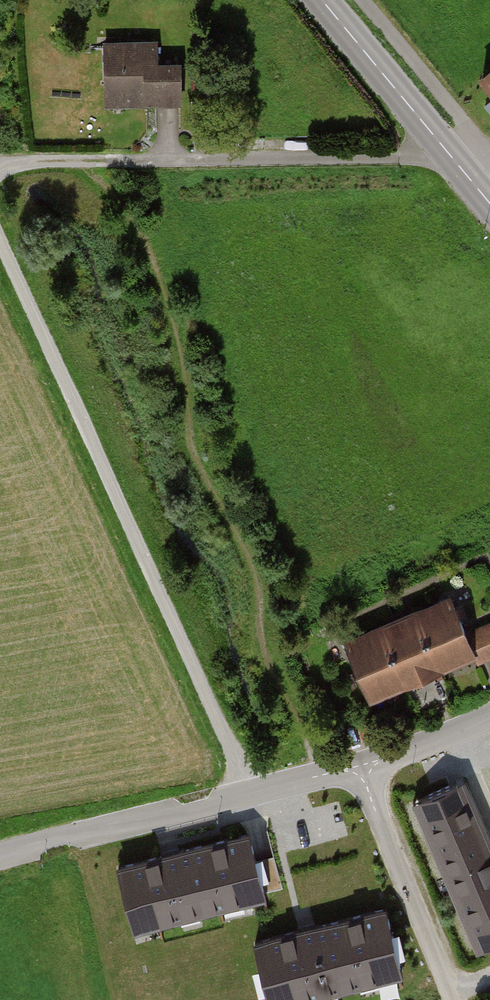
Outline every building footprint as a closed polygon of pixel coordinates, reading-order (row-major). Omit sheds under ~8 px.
[(159,42),(106,45),(109,109),(184,105),(182,65),(160,66),(159,42)] [(376,707),(478,663),(480,668),(489,663),(489,625),(468,634),(453,600),(349,644),(376,707)] [(412,794),(476,945),(489,938),(489,831),(474,793),(465,772),(425,789),(412,794)] [(249,833),(118,867),(130,914),(134,929),(157,923),(180,916),(191,913),(199,911),(222,906),(233,903),(242,900),(265,895),(249,833)] [(255,943),(268,990),(272,999),(294,999),(359,981),(366,979),(380,976),(402,970),(386,910),(255,943)]
